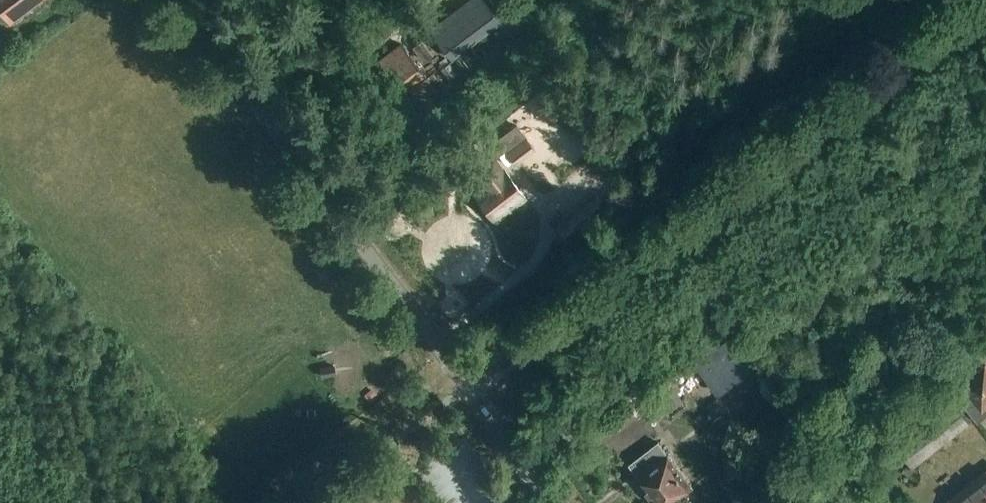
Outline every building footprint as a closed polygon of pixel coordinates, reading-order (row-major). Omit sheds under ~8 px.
[(10,21),(38,0),(0,0),(0,8),(10,21)] [(501,22),(485,0),(469,0),(430,30),(452,59),(498,24),(501,22)] [(501,22),(498,24),(511,40),(529,27),(516,10),(501,22)] [(414,92),(429,80),(401,44),(376,63),(399,94),(409,86),(414,92)] [(515,165),(536,150),(517,123),(495,138),(515,165)] [(475,194),(496,221),(526,198),(505,171),(504,172),(493,158),(474,173),(484,186),(475,194)] [(567,219),(581,236),(610,213),(597,196),(567,219)] [(728,335),(703,354),(727,386),(752,367),(728,335)] [(974,417),(985,407),(985,366),(985,365),(953,390),(974,417)] [(741,418),(725,393),(705,406),(722,431),(741,418)] [(692,486),(659,442),(630,463),(640,476),(638,477),(658,502),(670,502),(692,486)] [(950,498),(953,502),(985,502),(985,471),(950,498)]
